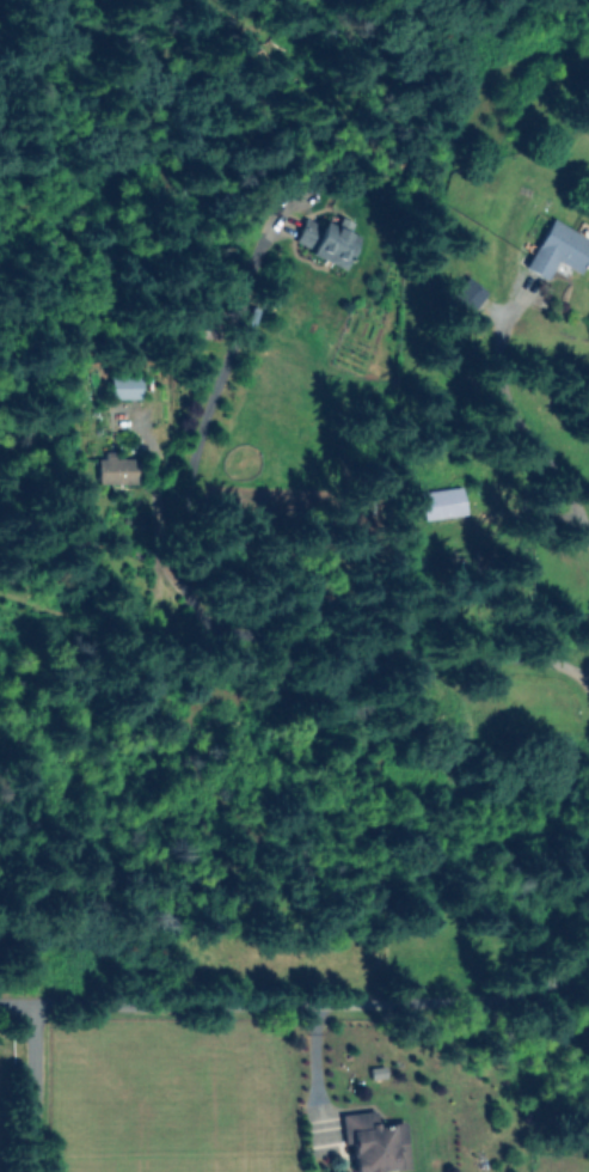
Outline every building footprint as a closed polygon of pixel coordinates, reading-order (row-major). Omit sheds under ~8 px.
[(545,280),(556,260),(579,273),(588,255),(588,238),(552,216),(523,266),(545,280)] [(310,253),(344,269),(359,234),(326,219),(323,225),(305,217),(294,241),(312,249),(310,253)] [(486,288),(465,275),(453,295),(474,308),(486,288)] [(109,398),(141,398),(140,375),(108,376),(109,398)] [(138,483),(138,458),(113,458),(113,451),(103,452),(104,460),(96,460),(96,484),(138,483)] [(419,491),(422,519),(463,515),(461,487),(419,491)] [(343,1144),(349,1144),(352,1171),(369,1171),(409,1168),(404,1122),(376,1125),(374,1110),(339,1114),(343,1144)]
